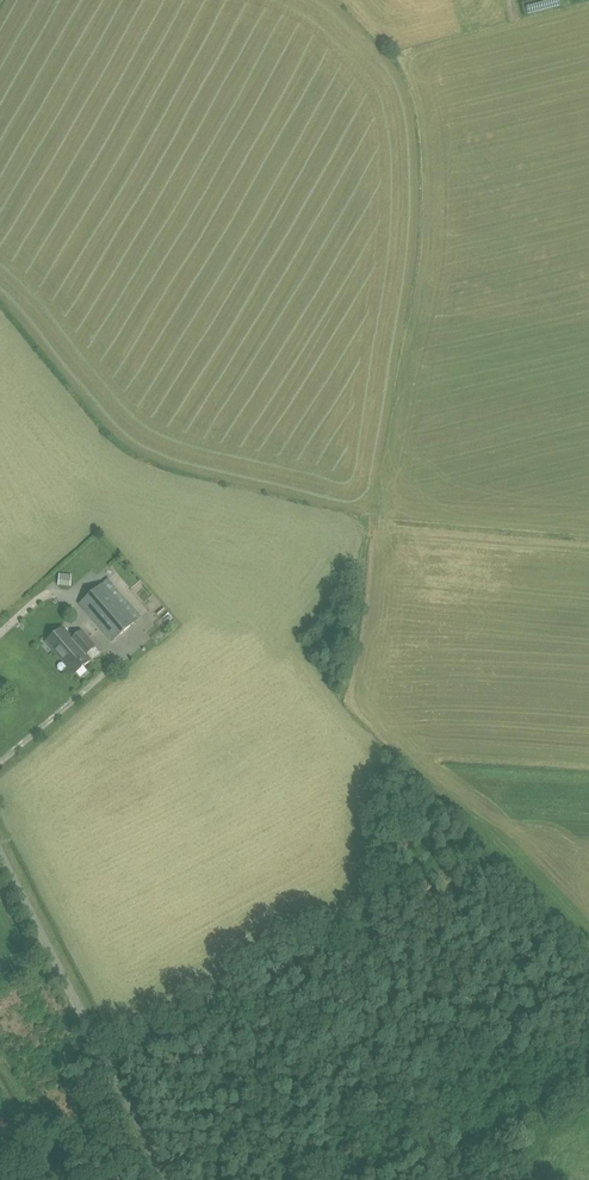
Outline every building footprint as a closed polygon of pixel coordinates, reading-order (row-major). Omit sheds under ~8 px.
[(71,586),(72,575),(59,573),(58,585),(71,586)] [(135,573),(129,576),(134,585),(140,581),(135,573)] [(113,642),(136,622),(136,621),(104,583),(80,604),(113,642)] [(63,628),(47,642),(64,661),(73,653),(72,651),(79,646),(78,644),(87,637),(82,631),(73,639),(63,628)] [(73,653),(64,661),(75,674),(91,660),(86,655),(95,647),(87,637),(78,644),(79,646),(72,651),(73,653)]
